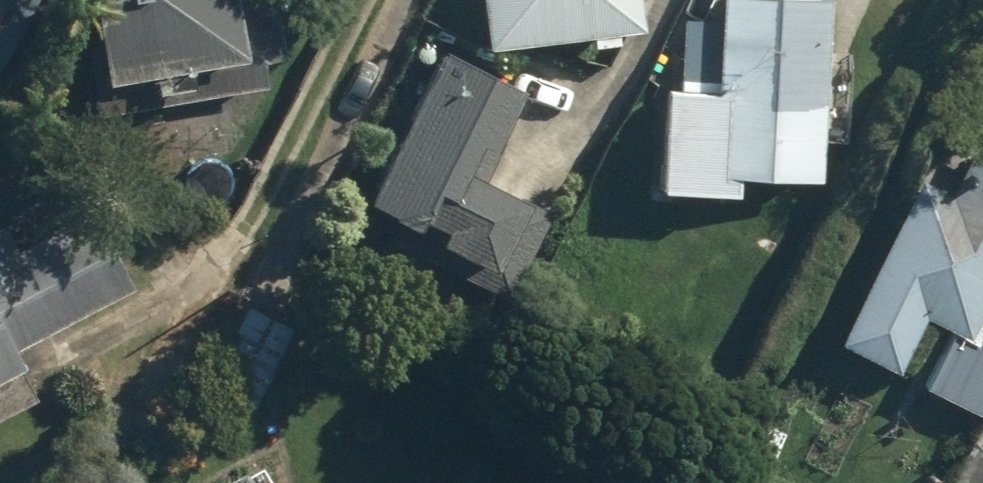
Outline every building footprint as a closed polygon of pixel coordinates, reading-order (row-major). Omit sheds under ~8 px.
[(26,0),(0,0),(0,47),(26,0)] [(263,65),(283,61),(273,0),(81,0),(89,54),(80,55),(91,121),(267,92),(263,65)] [(478,46),(637,29),(634,0),(473,0),(478,46)] [(729,175),(817,179),(825,0),(717,0),(716,22),(679,20),(676,89),(656,88),(651,192),(728,195),(729,175)] [(468,141),(483,150),(514,92),(435,48),(353,199),(405,227),(423,194),(436,201),(468,141)] [(978,137),(950,193),(909,173),(826,339),(889,371),(917,316),(945,330),(918,385),(937,395),(981,417),(982,413),(982,139),(978,137)] [(425,241),(481,271),(517,201),(461,172),(425,241)] [(10,356),(129,293),(88,216),(10,257),(0,238),(0,419),(34,400),(10,356)] [(243,418),(290,328),(241,303),(195,392),(243,418)] [(233,468),(208,482),(242,482),(233,468)]
